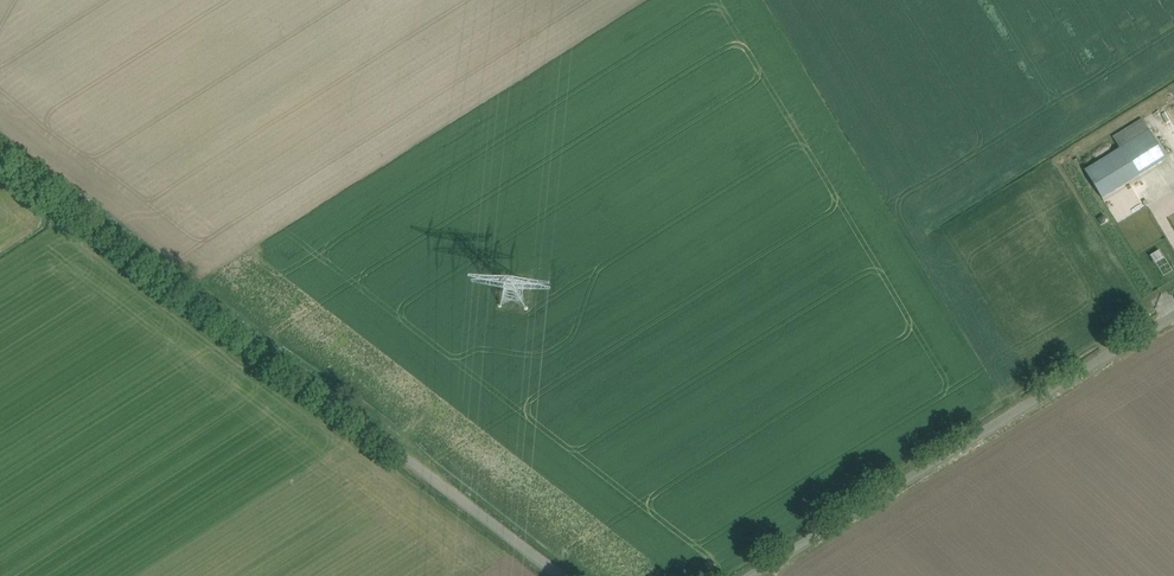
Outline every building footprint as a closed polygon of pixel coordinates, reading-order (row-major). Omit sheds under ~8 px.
[(1167,158),(1150,130),(1143,119),(1115,136),(1122,147),(1085,170),(1103,198),(1167,158)] [(1107,201),(1138,258),(1167,242),(1136,185),(1107,201)]
